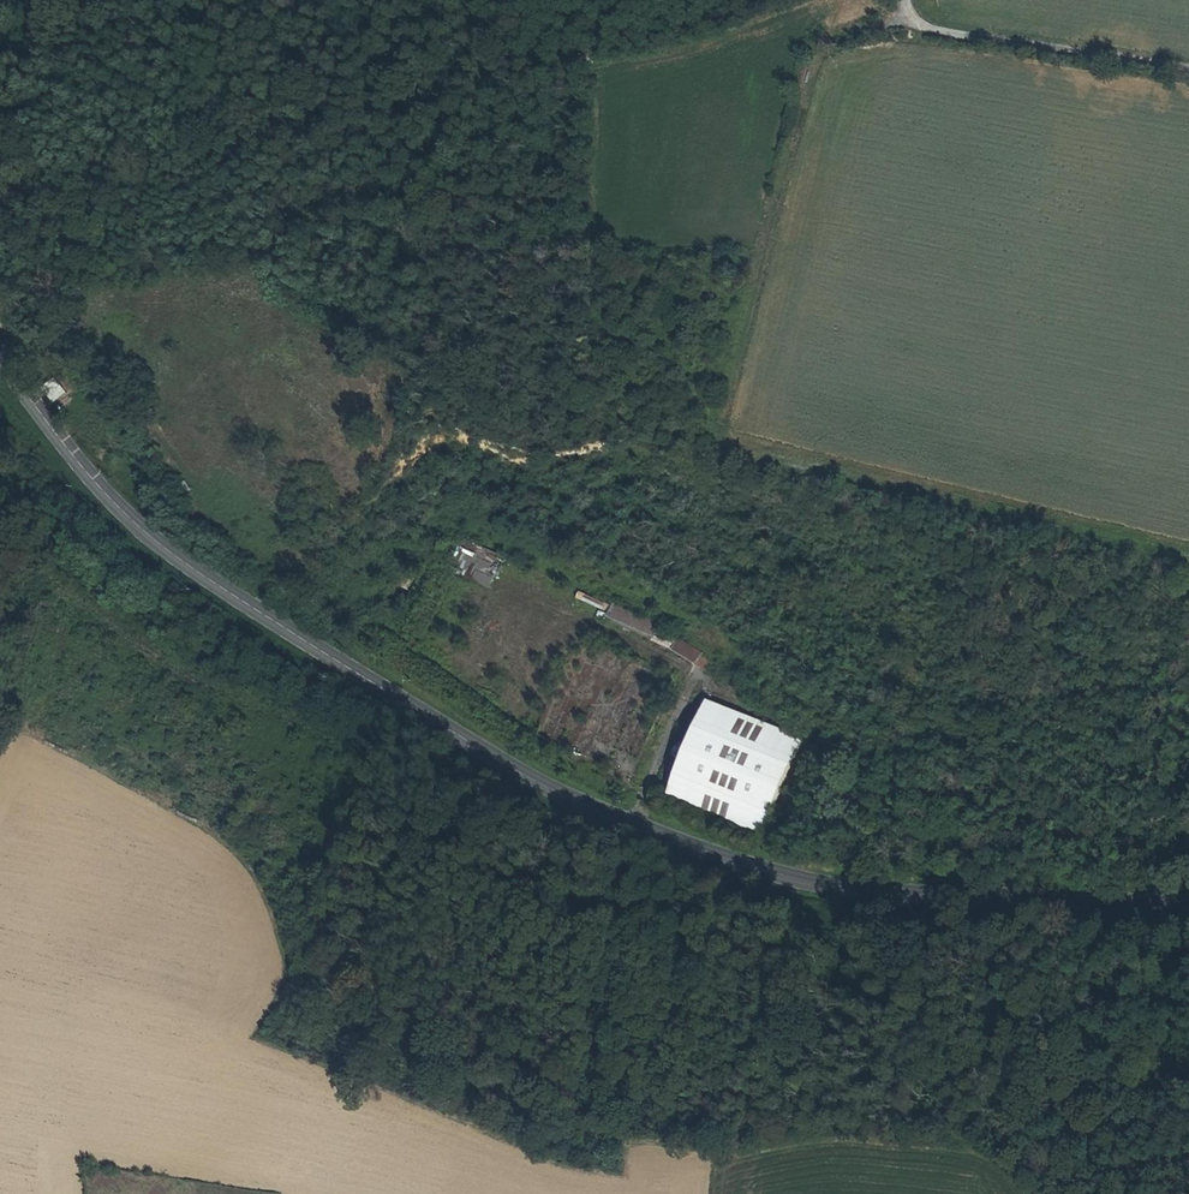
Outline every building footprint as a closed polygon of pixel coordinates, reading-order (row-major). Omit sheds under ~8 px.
[(481,560),(471,579),(486,587),(496,568),(481,560)] [(613,615),(660,637),(663,630),(665,627),(618,604),(613,615)] [(339,619),(352,625),(358,614),(346,607),(339,619)] [(659,640),(682,651),(682,652),(686,642),(663,630),(660,637),(659,640)] [(682,652),(697,659),(702,650),(686,642),(682,652)] [(747,830),(791,735),(744,712),(750,702),(704,679),(652,787),(747,830)]
